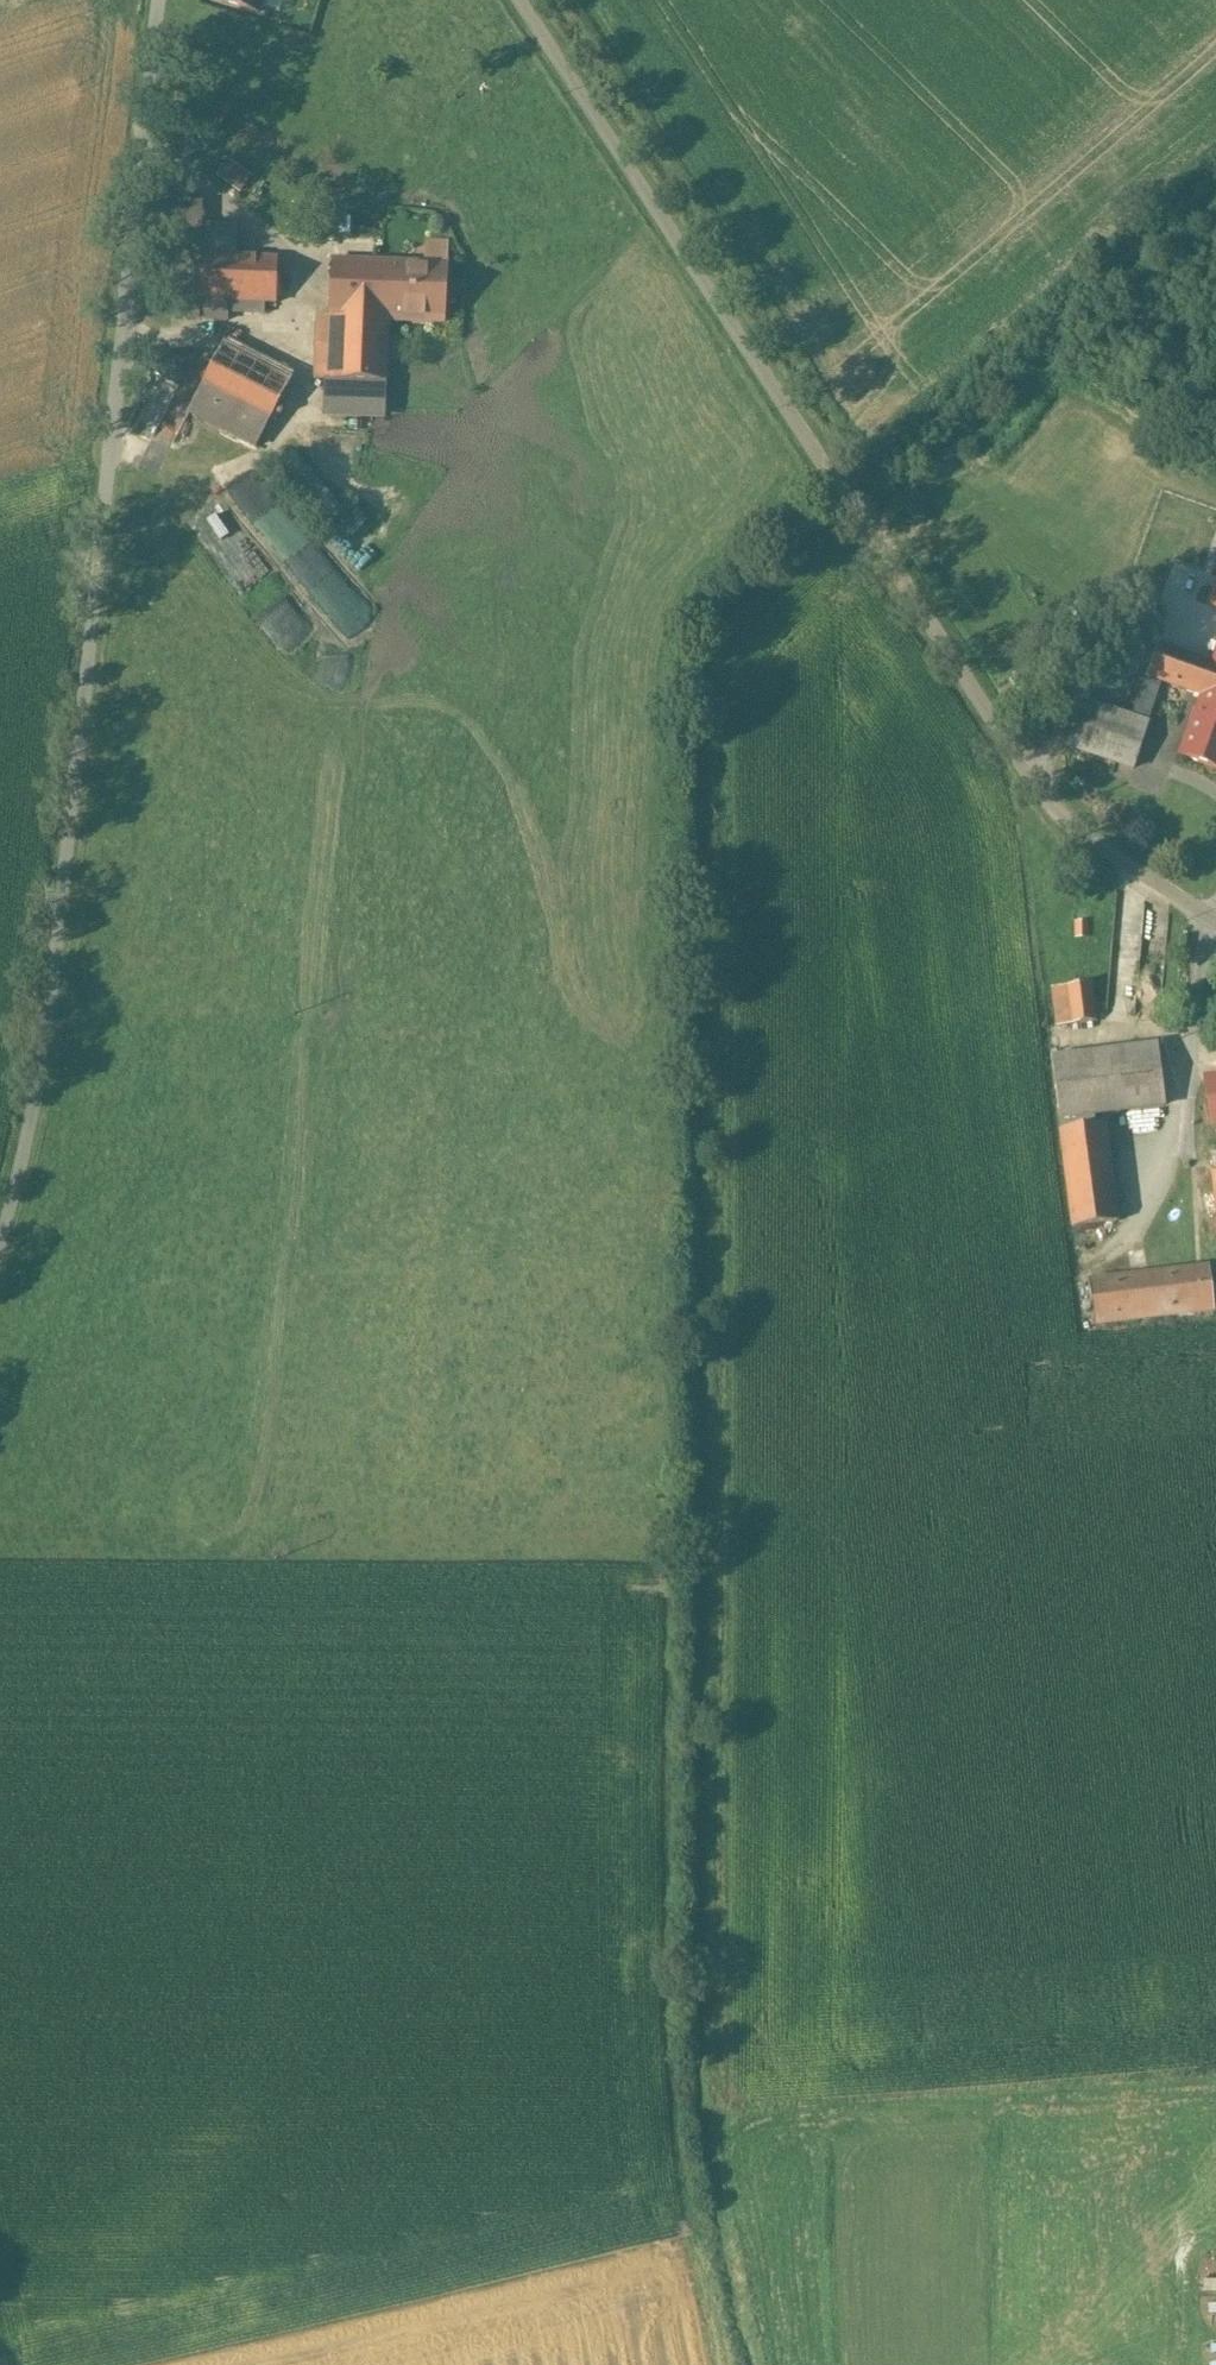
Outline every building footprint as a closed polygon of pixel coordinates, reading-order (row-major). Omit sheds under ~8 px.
[(263,0),(217,0),(217,1),(260,13),(263,0)] [(230,110),(214,101),(201,124),(216,133),(230,110)] [(250,176),(229,161),(218,176),(239,191),(250,176)] [(202,203),(174,202),(171,319),(198,320),(200,255),(201,255),(202,224),(202,203)] [(237,225),(202,224),(201,255),(236,257),(237,225)] [(201,255),(200,255),(198,320),(226,321),(227,312),(227,302),(264,303),(276,303),(277,258),(236,257),(201,255)] [(447,265),(332,260),(328,317),(328,318),(338,319),(338,318),(388,320),(388,321),(443,323),(447,265)] [(264,303),(227,302),(227,312),(264,313),(264,303)] [(328,317),(317,316),(315,379),(334,380),(336,380),(338,319),(328,318),(328,317)] [(388,320),(338,318),(338,319),(336,380),(386,382),(388,321),(388,320)] [(291,381),(223,346),(189,411),(256,446),(291,381)] [(336,380),(334,380),(333,410),(384,412),(386,382),(336,380)] [(325,490),(295,453),(274,469),(305,507),(325,490)] [(271,626),(301,605),(274,569),(245,590),(271,626)] [(343,571),(312,592),(339,631),(370,611),(343,571)] [(1212,664),(1159,645),(1147,676),(1161,681),(1200,696),(1212,664)] [(1179,755),(1215,769),(1215,653),(1212,664),(1200,696),(1179,755)] [(1147,676),(1145,675),(1131,718),(1147,723),(1161,681),(1147,676)] [(1131,718),(1083,702),(1068,747),(1133,768),(1148,723),(1147,723),(1131,718)] [(1090,984),(1066,987),(1071,1024),(1094,1021),(1090,984)] [(1156,1045),(1051,1059),(1058,1118),(1092,1113),(1093,1113),(1164,1106),(1156,1045)] [(1206,1079),(1212,1124),(1215,1123),(1215,1078),(1206,1079)] [(1092,1113),(1058,1118),(1060,1131),(1095,1126),(1093,1113),(1092,1113)] [(1095,1126),(1060,1131),(1072,1227),(1116,1222),(1103,1125),(1095,1126)] [(1207,1267),(1088,1282),(1094,1325),(1213,1310),(1207,1267)]
